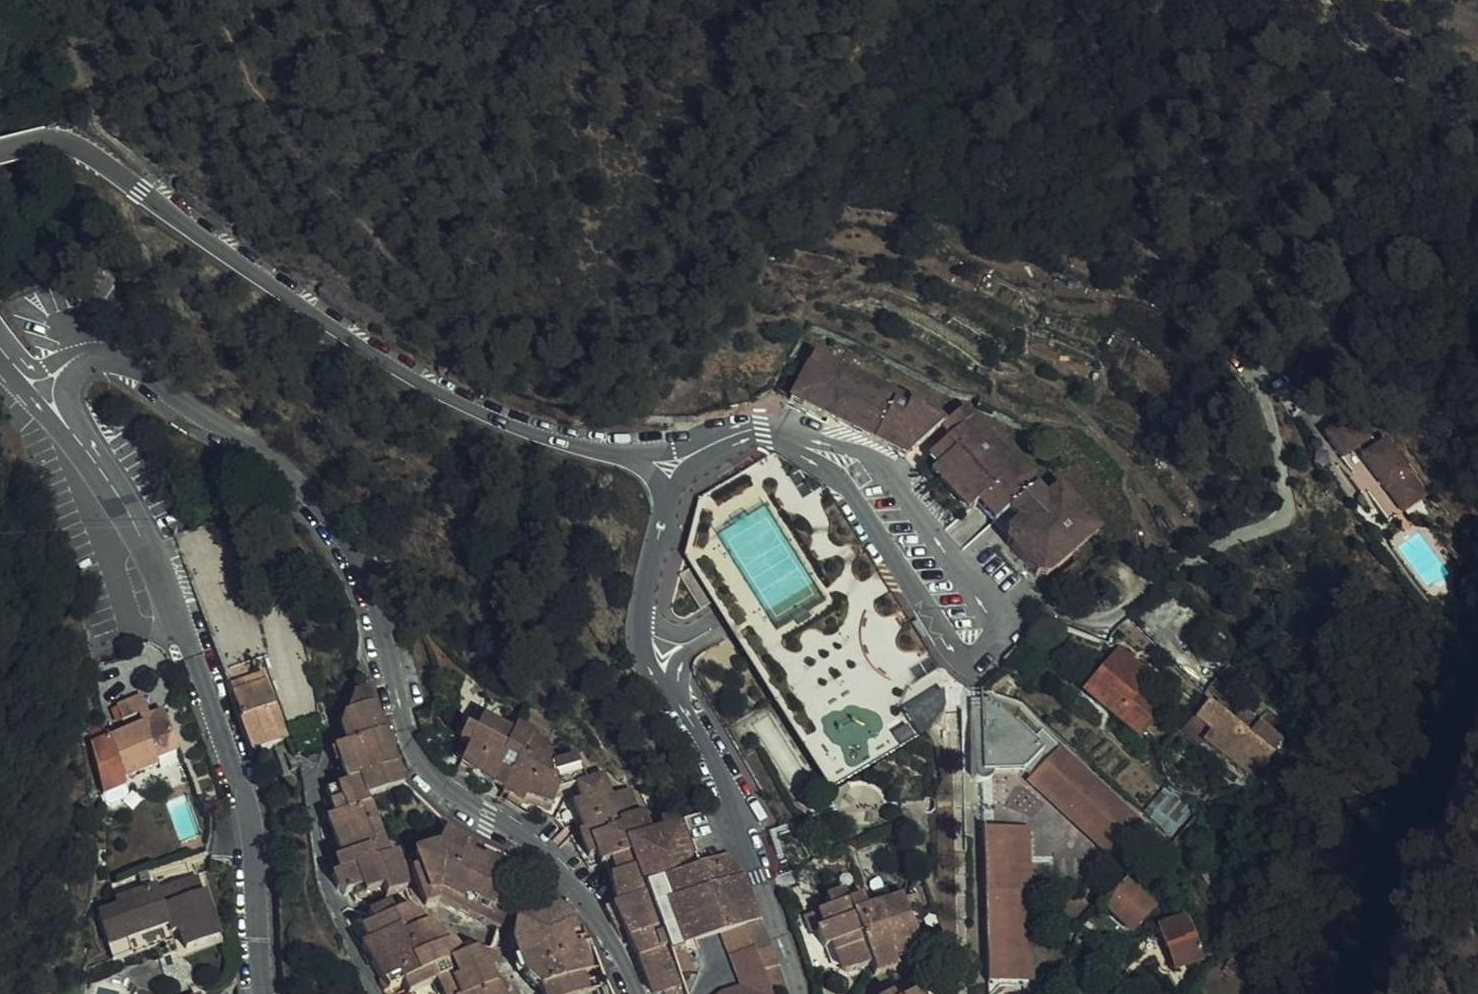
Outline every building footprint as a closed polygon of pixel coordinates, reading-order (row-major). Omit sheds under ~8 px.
[(1019,551),(1029,563),(1080,516),(1040,473),(1027,484),(1017,472),(1011,478),(1003,469),(1008,464),(944,394),(926,412),(916,401),(794,341),(778,375),(790,380),(783,395),(811,409),(813,404),(819,407),(821,402),(845,414),(840,424),(867,438),(869,431),(883,436),(886,430),(899,437),(914,421),(922,416),(930,425),(923,430),(915,438),(925,448),(917,453),(918,455),(927,463),(921,469),(941,491),(946,485),(955,494),(959,491),(966,483),(984,502),(990,497),(1007,481),(1018,493),(1002,508),(989,520),(999,530),(992,536),(1012,557),(1019,551)] [(771,389),(783,395),(790,380),(778,375),(771,389)] [(728,377),(718,380),(716,380),(719,396),(732,393),(728,377)] [(719,396),(716,380),(706,382),(709,399),(719,396)] [(813,404),(811,409),(840,424),(845,414),(821,402),(819,407),(813,404)] [(1394,490),(1408,477),(1370,432),(1360,440),(1353,433),(1357,430),(1336,407),(1308,431),(1328,455),(1341,443),(1349,452),(1347,454),(1373,484),(1383,477),(1394,490)] [(922,416),(914,421),(923,430),(930,425),(922,416)] [(869,431),(867,438),(886,448),(899,437),(886,430),(883,436),(869,431)] [(925,448),(915,438),(908,444),(917,453),(925,448)] [(927,463),(918,455),(912,459),(921,469),(927,463)] [(1011,478),(1017,472),(1008,464),(1003,469),(1011,478)] [(1415,485),(1408,477),(1394,490),(1383,477),(1373,484),(1391,506),(1415,485)] [(990,497),(1002,508),(1018,493),(1007,481),(990,497)] [(976,509),(984,502),(966,483),(959,491),(976,509)] [(946,485),(941,491),(949,499),(955,494),(946,485)] [(988,532),(992,536),(999,530),(989,520),(988,532)] [(1012,557),(1018,562),(1029,563),(1019,551),(1012,557)] [(1104,642),(1073,677),(1128,721),(1149,695),(1124,675),(1119,671),(1127,660),(1104,642)] [(1133,665),(1127,660),(1119,671),(1124,675),(1133,665)] [(248,663),(213,675),(215,685),(252,672),(248,663)] [(909,675),(901,664),(895,666),(903,679),(909,675)] [(252,672),(215,685),(236,742),(262,734),(251,699),(260,695),(252,672)] [(352,678),(336,684),(332,705),(329,720),(333,732),(321,737),(333,770),(342,766),(351,788),(389,774),(368,722),(352,678)] [(106,702),(121,697),(131,694),(126,679),(102,688),(106,702)] [(1193,689),(1179,706),(1196,718),(1188,728),(1230,760),(1241,746),(1247,750),(1256,737),(1193,689)] [(1028,740),(1016,729),(976,691),(964,690),(963,701),(954,701),(955,764),(961,773),(967,776),(967,762),(1010,760),(1028,740)] [(121,697),(123,703),(133,699),(131,694),(121,697)] [(133,699),(123,703),(125,710),(92,721),(75,727),(88,780),(110,772),(107,764),(143,752),(142,746),(161,739),(146,695),(133,699)] [(272,730),(260,695),(251,699),(262,734),(272,730)] [(541,782),(559,775),(569,771),(559,745),(537,753),(527,729),(497,715),(495,721),(464,707),(457,720),(448,715),(441,730),(450,735),(441,754),(483,781),(482,784),(504,794),(507,788),(535,794),(541,782)] [(1026,718),(1016,729),(1028,740),(1010,760),(1016,767),(1045,736),(1026,718)] [(1133,815),(1045,736),(1016,767),(1051,799),(1057,794),(1109,841),(1133,815)] [(367,831),(351,788),(342,766),(333,770),(313,778),(312,784),(319,805),(324,818),(314,821),(329,861),(317,865),(320,879),(331,886),(338,884),(337,880),(347,877),(350,884),(368,879),(371,886),(390,879),(390,867),(381,842),(372,845),(367,831)] [(581,856),(588,853),(613,844),(610,834),(638,824),(629,803),(620,805),(610,780),(593,786),(585,766),(569,771),(559,775),(562,787),(555,791),(565,819),(560,821),(570,849),(578,845),(581,856)] [(1051,799),(1016,767),(1013,770),(1048,802),(1100,850),(1109,841),(1057,794),(1051,799)] [(1158,818),(1184,788),(1183,786),(1155,779),(1134,803),(1150,818),(1158,818)] [(310,808),(314,821),(324,818),(319,805),(310,808)] [(645,821),(661,816),(660,815),(657,805),(641,811),(645,821)] [(609,932),(629,972),(639,993),(645,991),(646,993),(757,993),(756,990),(769,986),(759,960),(747,964),(738,942),(751,938),(728,871),(719,861),(709,864),(705,851),(679,860),(661,816),(645,821),(638,824),(610,834),(613,844),(588,853),(593,869),(599,898),(595,900),(609,932)] [(981,837),(969,837),(972,972),(1008,971),(1005,910),(999,910),(997,882),(1005,882),(1002,820),(980,821),(981,837)] [(1005,910),(1008,971),(1017,970),(1013,820),(1002,820),(1005,882),(997,882),(999,910),(1005,910)] [(968,821),(969,837),(981,837),(980,821),(968,821)] [(419,839),(404,844),(408,857),(398,862),(411,896),(426,891),(486,920),(501,889),(487,856),(469,846),(466,852),(457,848),(446,842),(450,834),(427,823),(419,839)] [(461,839),(450,834),(446,842),(457,848),(461,839)] [(408,857),(404,844),(393,848),(398,862),(408,857)] [(712,850),(705,851),(709,864),(719,861),(712,850)] [(196,860),(187,866),(192,882),(196,882),(202,897),(207,890),(225,892),(222,854),(199,851),(196,860)] [(92,901),(102,931),(121,925),(161,913),(164,921),(173,918),(179,937),(197,932),(191,914),(205,909),(196,882),(192,882),(187,866),(150,877),(108,890),(95,894),(97,900),(92,901)] [(1109,870),(1086,894),(1115,920),(1138,897),(1109,870)] [(73,893),(84,892),(84,877),(78,878),(72,879),(73,893)] [(880,948),(909,937),(902,923),(894,901),(890,890),(888,886),(852,898),(848,888),(836,891),(832,881),(812,888),(815,898),(798,905),(803,921),(809,939),(816,937),(825,962),(832,965),(859,956),(880,948)] [(902,886),(890,890),(894,901),(906,897),(902,886)] [(373,983),(370,975),(388,969),(391,977),(394,984),(423,973),(429,970),(433,982),(427,984),(432,993),(443,993),(448,992),(449,993),(492,993),(478,961),(483,959),(478,948),(465,942),(454,946),(448,937),(442,929),(437,930),(395,897),(380,902),(377,894),(354,903),(357,913),(348,917),(354,933),(347,936),(369,973),(366,975),(370,985),(373,983)] [(555,906),(544,900),(503,911),(500,938),(512,967),(531,987),(533,993),(561,993),(560,990),(573,984),(567,966),(576,962),(570,944),(562,946),(559,936),(555,925),(562,923),(558,910),(555,906)] [(1170,904),(1140,914),(1142,922),(1148,920),(1173,911),(1171,905),(1170,904)] [(803,921),(798,905),(789,908),(795,924),(803,921)] [(211,927),(205,909),(191,914),(197,932),(211,927)] [(1173,911),(1148,920),(1155,938),(1180,930),(1173,911)] [(121,925),(102,931),(107,948),(126,942),(121,925)] [(1155,938),(1157,945),(1187,934),(1185,928),(1180,930),(1155,938)] [(566,934),(559,936),(562,946),(570,944),(566,934)] [(1187,934),(1157,945),(1162,958),(1186,950),(1186,948),(1191,946),(1187,934)] [(747,964),(759,960),(751,938),(738,942),(747,964)] [(884,958),(880,948),(859,956),(862,965),(884,958)] [(370,975),(373,983),(391,977),(388,969),(370,975)] [(429,970),(423,973),(427,984),(433,982),(429,970)] [(907,981),(883,993),(880,986),(866,993),(913,993),(907,981)]
